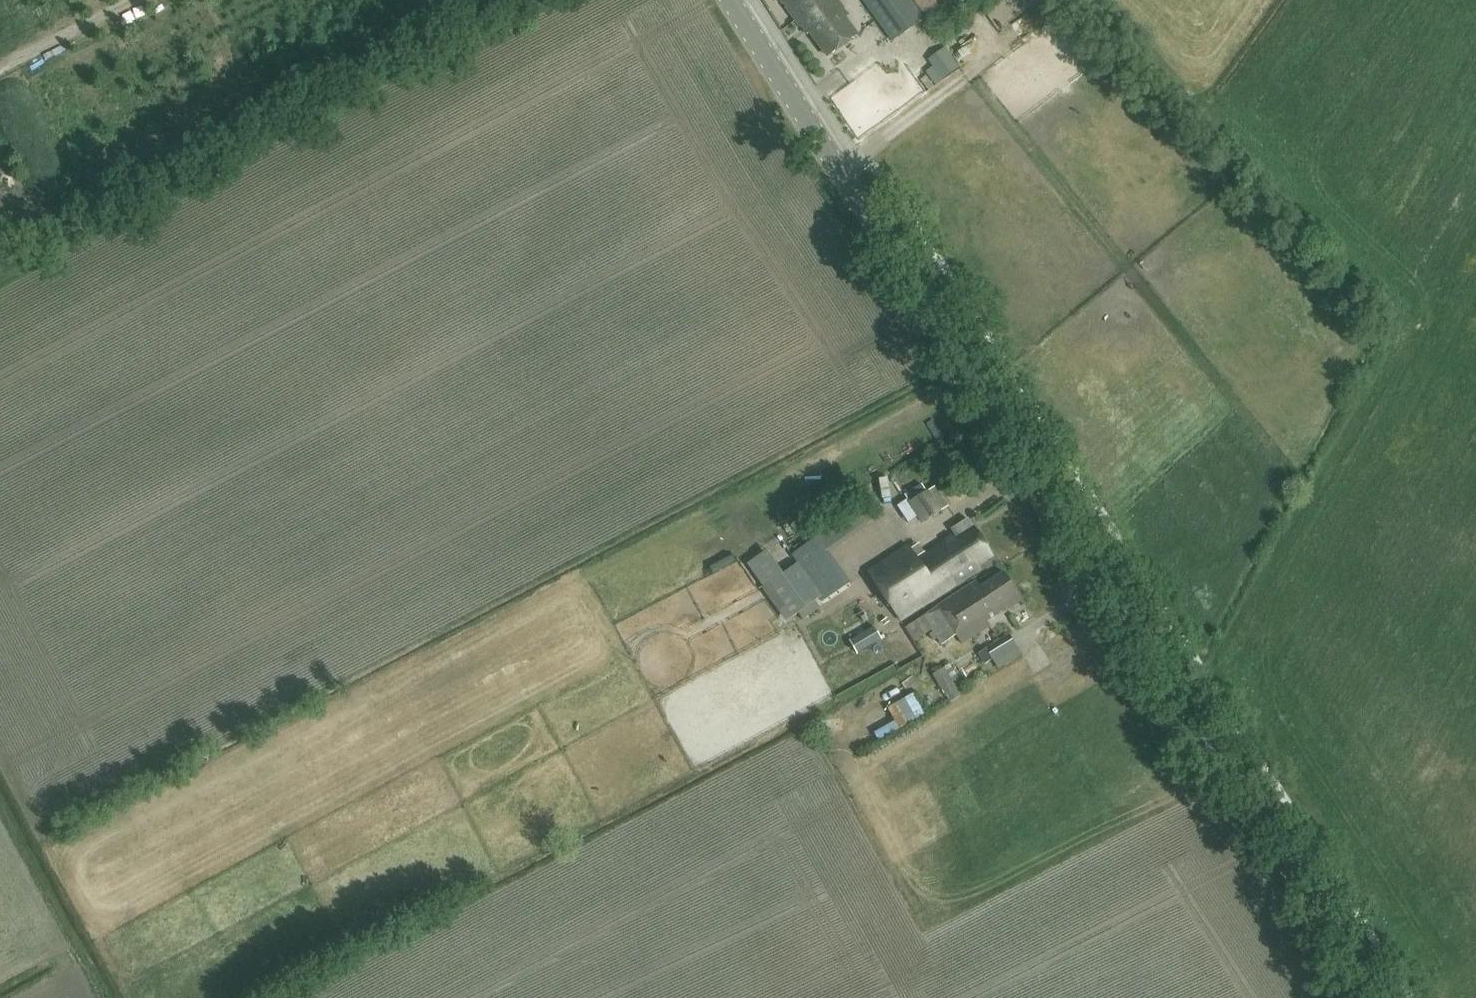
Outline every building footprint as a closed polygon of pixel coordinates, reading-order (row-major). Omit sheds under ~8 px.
[(848,15),(837,0),(782,0),(807,33),(810,31),(828,57),(857,35),(845,18),(848,15)] [(893,42),(925,18),(911,0),(862,0),(893,42)] [(905,495),(909,501),(907,503),(921,523),(948,505),(935,486),(927,491),(921,484),(905,495)] [(977,565),(992,555),(968,518),(952,529),(956,535),(918,559),(909,545),(869,571),(900,619),(979,569),(977,565)] [(798,562),(795,564),(778,577),(785,587),(789,584),(807,608),(819,598),(822,603),(851,583),(818,536),(793,554),(798,562)] [(1021,602),(1017,595),(1002,572),(980,587),(976,581),(923,615),(943,646),(956,637),(961,645),(990,626),(987,621),(1005,610),(1006,611),(1021,602)] [(924,641),(935,634),(923,616),(912,623),(924,641)] [(882,639),(874,625),(849,640),(856,654),(882,639)] [(1022,639),(996,648),(1002,666),(1028,657),(1022,639)] [(944,667),(933,674),(950,702),(961,695),(944,667)]
